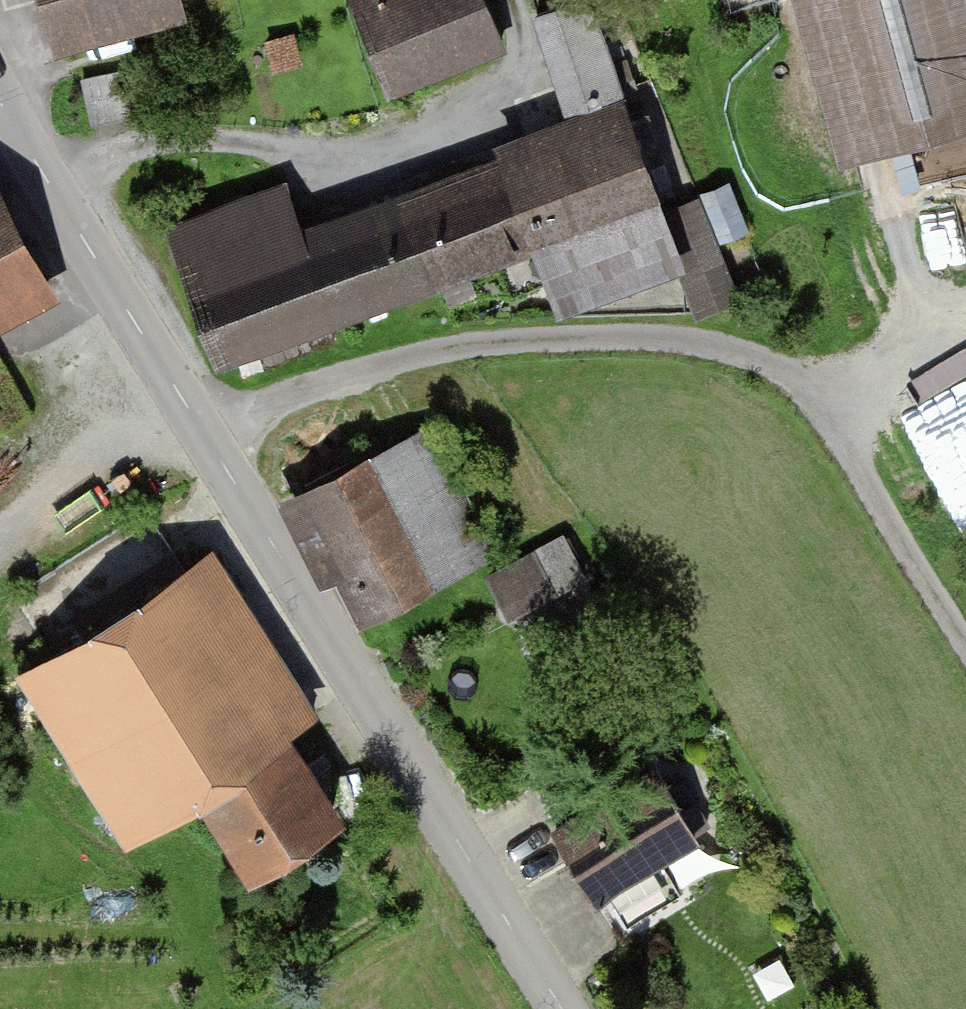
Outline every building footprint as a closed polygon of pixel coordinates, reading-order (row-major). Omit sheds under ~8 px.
[(66,36),(200,0),(56,0),(66,36)] [(392,86),(509,38),(493,0),(356,0),(392,86)] [(855,153),(965,122),(965,0),(812,0),(855,153)] [(643,94),(513,140),(570,303),(700,258),(643,94)] [(502,159),(326,222),(359,315),(535,252),(502,159)] [(56,278),(0,180),(0,310),(56,278)] [(306,194),(176,239),(217,359),(347,315),(306,194)] [(965,539),(965,395),(909,423),(965,539)] [(446,430),(310,488),(366,618),(502,560),(446,430)] [(509,557),(541,621),(603,590),(571,526),(509,557)] [(321,715),(220,547),(28,662),(128,830),(321,715)] [(198,803),(249,875),(348,805),(298,733),(198,803)] [(672,760),(554,823),(594,898),(712,835),(672,760)]
